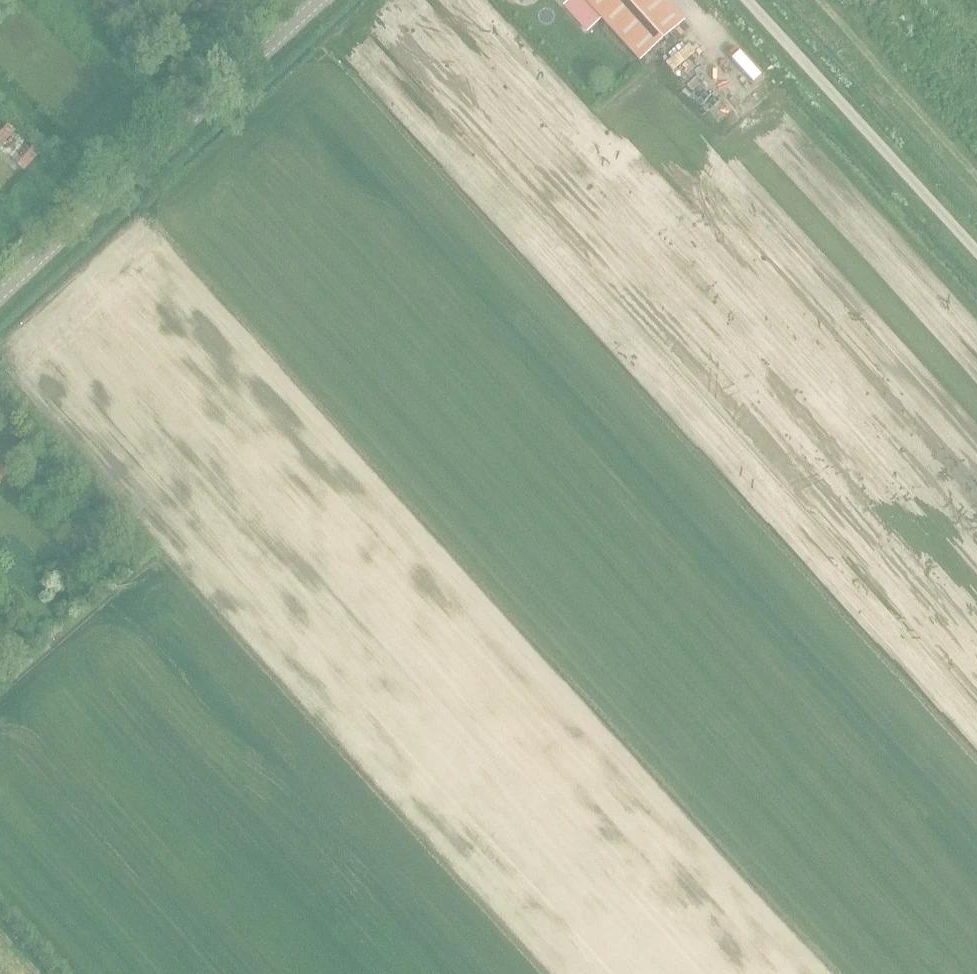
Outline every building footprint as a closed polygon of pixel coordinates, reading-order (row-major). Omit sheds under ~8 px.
[(639,62),(685,20),(667,0),(584,0),(639,62)]
